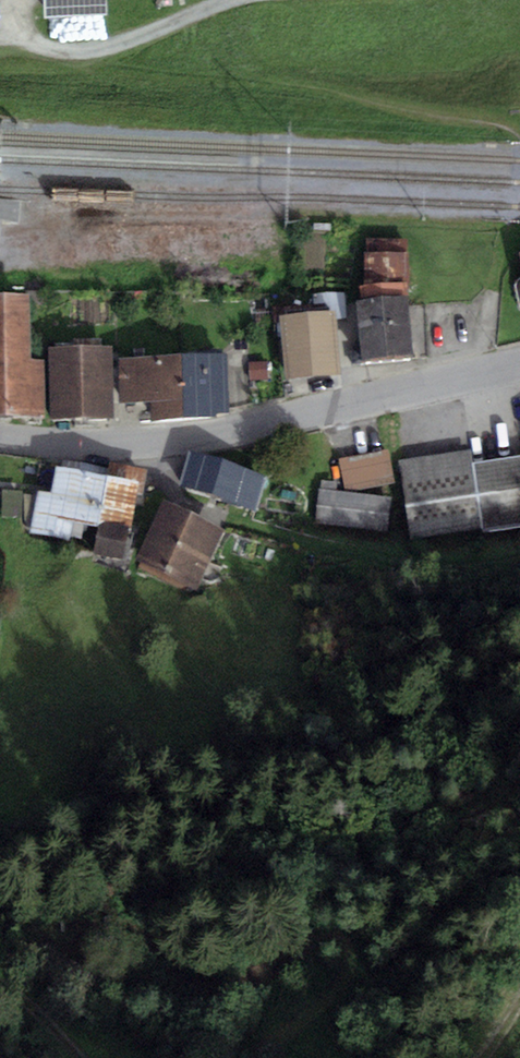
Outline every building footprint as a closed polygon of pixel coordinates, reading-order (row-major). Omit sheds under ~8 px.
[(106,0),(44,0),(44,17),(107,15),(106,0)] [(363,286),(406,281),(408,238),(366,239),(366,252),(364,252),(363,286)] [(361,301),(407,296),(406,281),(363,286),(359,286),(361,301)] [(346,319),(344,291),(313,294),(315,312),(335,311),(336,320),(346,319)] [(0,294),(0,417),(45,416),(43,361),(29,361),(28,294),(0,294)] [(414,356),(407,296),(361,301),(356,302),(362,362),(414,356)] [(336,320),(335,311),(315,312),(279,316),(285,380),(341,375),(336,320)] [(113,419),(112,345),(50,346),(52,420),(113,419)] [(214,354),(182,355),(184,417),(216,416),(216,413),(228,412),(226,353),(214,354)] [(184,417),(182,355),(119,357),(120,404),(152,403),(152,418),(184,417)] [(411,538),(481,528),(472,464),(470,449),(400,459),(411,538)] [(339,459),(345,490),(394,480),(388,450),(339,459)] [(267,476),(189,451),(177,486),(255,511),(267,476)] [(472,464),(481,528),(482,533),(519,527),(519,457),(472,464)] [(37,491),(30,534),(69,540),(72,524),(99,528),(109,468),(64,461),(63,468),(56,467),(51,493),(37,491)] [(142,504),(148,470),(110,463),(109,468),(99,528),(94,554),(123,559),(134,503),(142,504)] [(313,522),(387,530),(391,497),(317,489),(313,522)] [(21,517),(21,491),(2,491),(2,517),(21,517)] [(196,591),(225,531),(162,502),(134,562),(196,591)]
